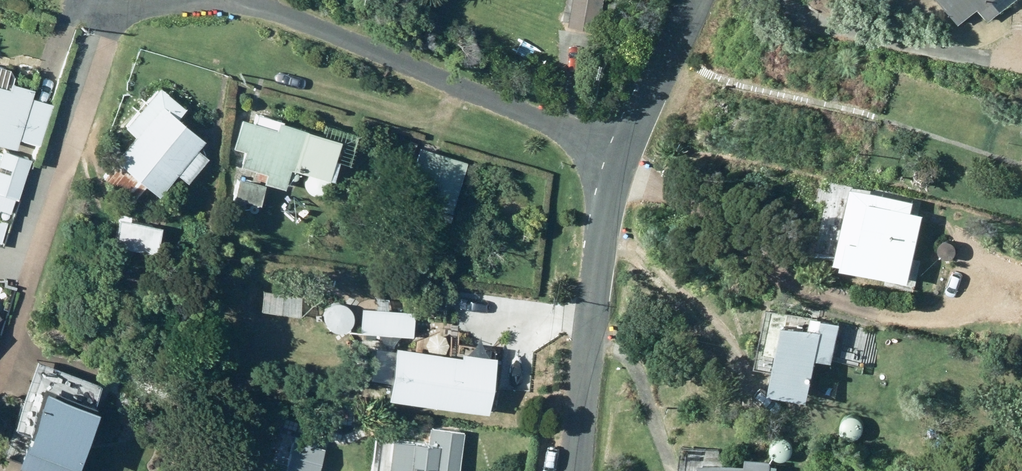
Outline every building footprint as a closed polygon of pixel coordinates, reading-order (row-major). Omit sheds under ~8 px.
[(570,29),(599,34),(604,0),(575,0),(570,29)] [(986,33),(1020,6),(1015,0),(935,0),(959,32),(976,19),(986,33)] [(26,154),(29,145),(48,153),(64,113),(42,104),(45,95),(22,86),(25,80),(0,70),(0,143),(26,154)] [(130,132),(140,142),(120,165),(162,201),(181,179),(192,188),(213,162),(201,152),(210,143),(184,121),(190,113),(165,92),(130,132)] [(283,121),(282,124),(262,118),(261,125),(245,121),(237,152),(249,155),(245,172),(271,179),(268,188),(289,193),(295,169),(331,179),(331,177),(337,178),(342,161),(336,159),(342,137),(283,121)] [(424,154),(408,212),(457,226),(474,169),(424,154)] [(0,194),(3,195),(0,205),(0,213),(20,220),(25,205),(29,206),(42,166),(12,157),(0,194)] [(243,184),(237,213),(248,216),(250,207),(265,210),(269,190),(243,184)] [(869,216),(859,256),(847,253),(841,279),(906,295),(923,230),(869,216)] [(118,252),(161,259),(165,232),(122,225),(118,252)] [(11,251),(17,232),(0,226),(0,247),(11,251)] [(422,319),(394,317),(394,309),(383,308),(382,317),(366,316),(364,350),(380,351),(381,341),(419,344),(422,319)] [(0,310),(0,333),(11,326),(0,310)] [(809,339),(782,333),(768,401),(809,410),(817,372),(831,375),(839,340),(810,334),(809,339)] [(391,396),(491,412),(500,359),(465,353),(465,356),(399,346),(391,396)] [(97,402),(46,385),(26,445),(17,442),(10,462),(31,469),(30,470),(74,470),(97,402)] [(430,429),(427,446),(386,439),(381,470),(459,470),(465,435),(430,429)] [(329,454),(298,445),(290,470),(324,470),(329,454)]
